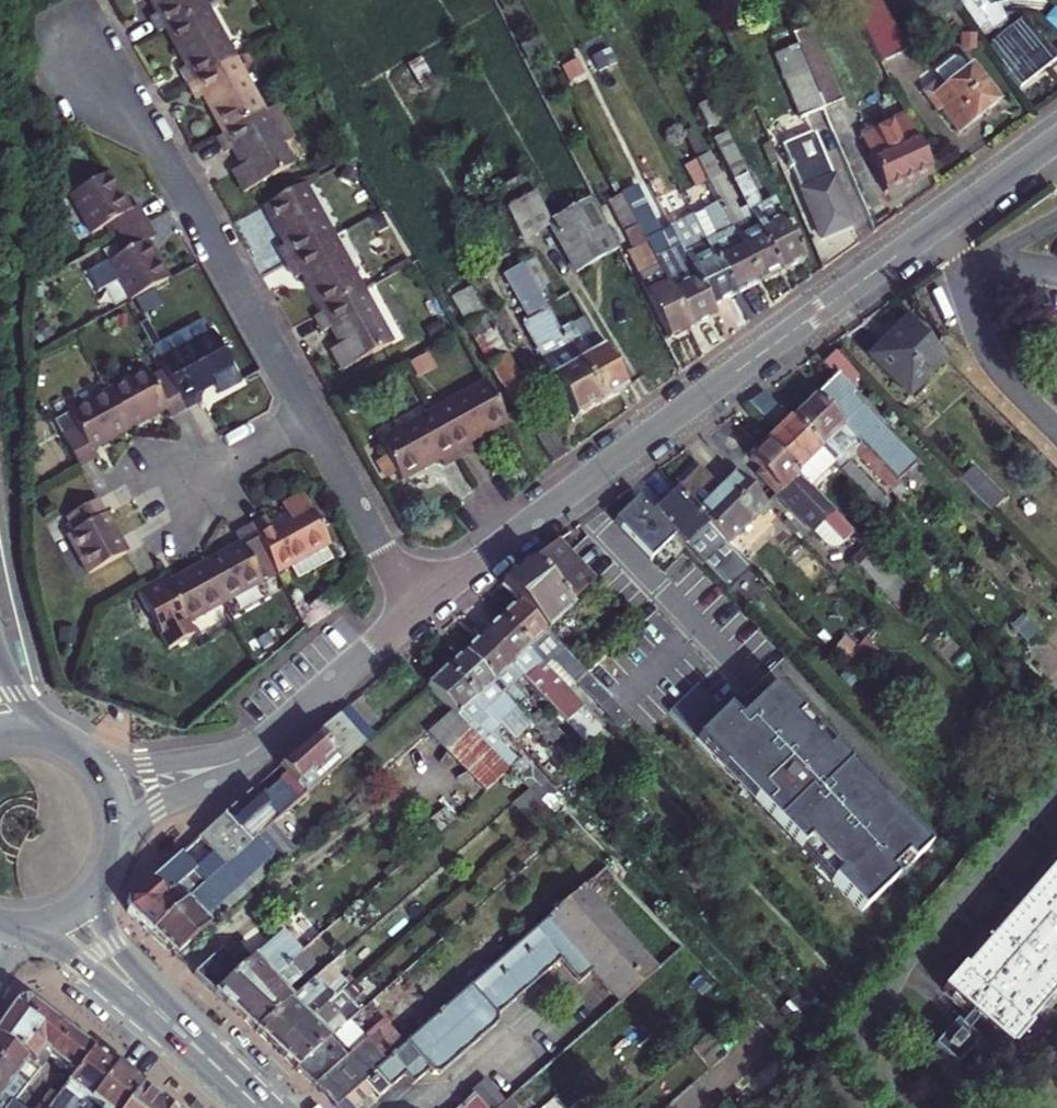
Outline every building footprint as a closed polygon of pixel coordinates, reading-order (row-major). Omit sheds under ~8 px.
[(158,42),(166,39),(205,17),(195,0),(131,0),(137,10),(147,5),(157,23),(150,26),(158,42)] [(874,70),(899,56),(868,0),(846,0),(841,3),(866,53),(874,70)] [(963,17),(988,23),(993,4),(980,0),(967,0),(963,17)] [(233,69),(205,17),(166,39),(186,76),(179,80),(187,94),(233,69)] [(1020,29),(985,52),(1014,94),(1048,71),(1020,29)] [(789,57),(815,118),(833,112),(802,36),(784,43),(789,57)] [(815,118),(789,57),(765,66),(791,129),(815,118)] [(949,65),(929,79),(938,92),(923,103),(935,120),(938,118),(953,139),(992,110),(966,74),(963,76),(957,67),(949,65)] [(263,122),(233,69),(187,94),(195,109),(202,105),(223,143),(263,122)] [(747,110),(736,85),(708,95),(719,120),(747,110)] [(696,127),(708,121),(710,121),(699,100),(685,106),(696,127)] [(275,115),(263,122),(280,152),(292,146),(275,115)] [(280,152),(263,122),(223,143),(217,147),(225,163),(232,158),(242,176),(232,182),(243,202),(292,174),(280,152)] [(877,200),(924,178),(899,124),(853,145),(877,200)] [(702,139),(745,224),(773,280),(797,267),(768,207),(755,213),(714,133),(702,139)] [(806,141),(774,154),(812,247),(844,234),(806,141)] [(773,280),(745,224),(738,227),(703,156),(689,165),(712,210),(752,291),(773,280)] [(106,230),(113,244),(146,227),(136,210),(128,214),(108,178),(69,199),(91,238),(106,230)] [(704,317),(687,281),(678,284),(653,236),(647,239),(622,190),(613,194),(615,199),(684,335),(708,324),(704,317)] [(286,271),(332,247),(302,194),(264,215),(284,252),(277,256),(286,271)] [(664,345),(684,335),(615,199),(606,204),(626,245),(616,249),(664,345)] [(522,245),(549,231),(535,203),(508,217),(522,245)] [(549,231),(572,276),(611,256),(588,210),(549,231)] [(712,210),(687,223),(728,304),(752,291),(712,210)] [(687,223),(663,235),(687,281),(704,317),(728,304),(687,223)] [(155,243),(146,227),(113,244),(122,259),(107,267),(129,304),(167,283),(146,247),(155,243)] [(343,242),(332,247),(286,271),(294,286),(301,282),(322,320),(360,298),(371,293),(343,242)] [(553,338),(516,272),(504,279),(529,324),(515,333),(568,426),(594,410),(553,338)] [(322,320),(315,323),(324,339),(330,335),(340,353),(330,359),(341,379),(390,352),(360,298),(322,320)] [(529,405),(471,304),(454,313),(509,417),(529,405)] [(945,356),(906,319),(866,358),(905,397),(945,356)] [(579,324),(553,338),(594,410),(619,396),(579,324)] [(164,373),(184,410),(200,401),(195,394),(214,384),(219,393),(240,382),(213,334),(159,364),(164,373)] [(862,404),(847,387),(856,379),(828,351),(814,365),(825,378),(812,392),(884,466),(895,456),(865,427),(853,414),(862,404)] [(145,371),(107,392),(128,431),(166,410),(169,418),(184,410),(164,373),(151,381),(145,371)] [(771,420),(782,409),(762,389),(749,398),(771,420)] [(90,453),(128,431),(107,392),(67,415),(74,429),(60,437),(78,468),(93,460),(90,453)] [(430,421),(455,468),(470,459),(465,452),(506,429),(484,392),(430,421)] [(884,466),(812,392),(788,415),(829,458),(846,442),(888,485),(896,478),(884,466)] [(874,416),(862,404),(853,414),(865,427),(874,416)] [(832,461),(829,458),(788,415),(765,438),(809,483),(832,461)] [(455,468),(430,421),(378,449),(399,488),(436,468),(440,476),(455,468)] [(562,462),(544,431),(523,443),(542,476),(562,462)] [(809,483),(765,438),(746,456),(761,470),(761,478),(775,492),(776,491),(812,527),(822,517),(843,539),(853,529),(809,483)] [(946,471),(978,504),(993,490),(961,457),(946,471)] [(694,471),(676,489),(706,519),(730,544),(771,504),(738,470),(715,492),(694,471)] [(676,489),(654,510),(676,533),(729,588),(751,566),(730,544),(706,519),(676,489)] [(654,510),(639,495),(616,518),(653,556),(676,533),(654,510)] [(324,551),(329,547),(302,498),(282,510),(286,518),(269,528),(265,521),(249,530),(274,578),(291,568),(298,580),(331,563),(324,551)] [(85,576),(124,555),(95,503),(64,520),(72,534),(64,538),(85,576)] [(201,565),(222,606),(274,578),(249,530),(234,538),(238,546),(201,565)] [(907,583),(868,543),(852,558),(891,598),(907,583)] [(551,552),(496,594),(512,610),(538,639),(588,590),(551,552)] [(222,606),(201,565),(163,586),(160,578),(144,588),(162,622),(153,627),(166,652),(192,639),(185,626),(222,606)] [(162,622),(144,588),(134,592),(153,627),(162,622)] [(493,628),(539,676),(546,670),(569,694),(572,691),(581,683),(569,671),(557,658),(538,639),(512,610),(493,628)] [(557,694),(539,676),(493,628),(476,644),(540,711),(557,694)] [(852,673),(870,655),(849,635),(831,653),(852,673)] [(476,644),(458,661),(523,728),(557,762),(566,753),(538,723),(545,716),(540,711),(476,644)] [(581,683),(595,669),(583,657),(569,671),(581,683)] [(523,728),(458,661),(440,678),(487,726),(498,714),(505,722),(505,730),(513,738),(523,728)] [(546,670),(539,676),(557,694),(563,700),(569,694),(546,670)] [(487,726),(440,678),(422,695),(446,720),(484,758),(503,779),(505,780),(515,771),(491,746),(481,746),(474,739),(487,726)] [(581,683),(572,691),(616,737),(624,729),(601,705),(581,683)] [(701,686),(675,711),(868,911),(935,846),(780,686),(744,721),(727,703),(723,708),(701,686)] [(563,700),(557,694),(540,711),(545,716),(584,756),(601,740),(563,700)] [(423,741),(460,780),(484,758),(446,720),(423,741)] [(292,796),(300,805),(357,754),(332,726),(274,775),(292,796)] [(479,801),(503,779),(484,758),(460,780),(479,801)] [(266,819),(247,800),(219,825),(246,855),(300,805),(292,796),(266,819)] [(171,967),(277,871),(267,858),(311,817),(300,805),(246,855),(195,900),(147,944),(171,967)] [(181,884),(195,900),(246,855),(219,825),(194,848),(209,865),(197,876),(200,880),(194,886),(175,865),(122,912),(123,922),(132,930),(181,884)] [(958,977),(954,973),(935,996),(1004,1055),(1024,1033),(1022,1030),(1056,990),(1056,860),(958,977)] [(132,930),(147,944),(195,900),(181,884),(132,930)] [(366,1103),(370,1107),(373,1107),(399,1084),(407,1094),(423,1081),(425,1084),(428,1084),(433,1082),(438,1078),(492,1029),(491,1023),(554,968),(574,991),(587,978),(616,1011),(651,979),(586,907),(595,898),(586,887),(381,1071),(339,1107),(360,1107),(366,1103)] [(231,1023),(308,954),(290,932),(236,980),(210,1003),(231,1023)] [(316,963),(308,954),(231,1023),(252,1043),(305,995),(298,987),(304,981),(301,977),(316,963)] [(190,985),(210,1003),(236,980),(218,960),(190,985)] [(271,1061),(322,1015),(341,998),(327,982),(328,980),(326,977),(305,995),(252,1043),(271,1061)] [(34,1077),(39,1080),(48,1067),(75,1086),(93,1063),(28,1012),(16,1014),(0,1038),(0,1051),(28,1072),(34,1077)] [(290,1079),(307,1064),(326,1048),(340,1035),(322,1015),(271,1061),(290,1079)] [(670,1107),(702,1107),(735,1074),(698,1039),(650,1089),(670,1107)] [(342,1064),(326,1081),(309,1097),(320,1107),(339,1107),(381,1071),(360,1047),(342,1064)] [(27,1096),(31,1091),(39,1080),(34,1077),(28,1072),(0,1051),(0,1077),(27,1096)] [(59,1107),(96,1107),(115,1080),(93,1063),(75,1086),(59,1107)] [(326,1081),(307,1064),(290,1079),(309,1097),(326,1081)] [(4,1107),(5,1107),(19,1107),(22,1104),(27,1096),(0,1077),(0,1105),(4,1107)] [(138,1099),(115,1080),(96,1107),(132,1107),(138,1099)] [(142,1102),(138,1099),(132,1107),(149,1107),(142,1102)]
